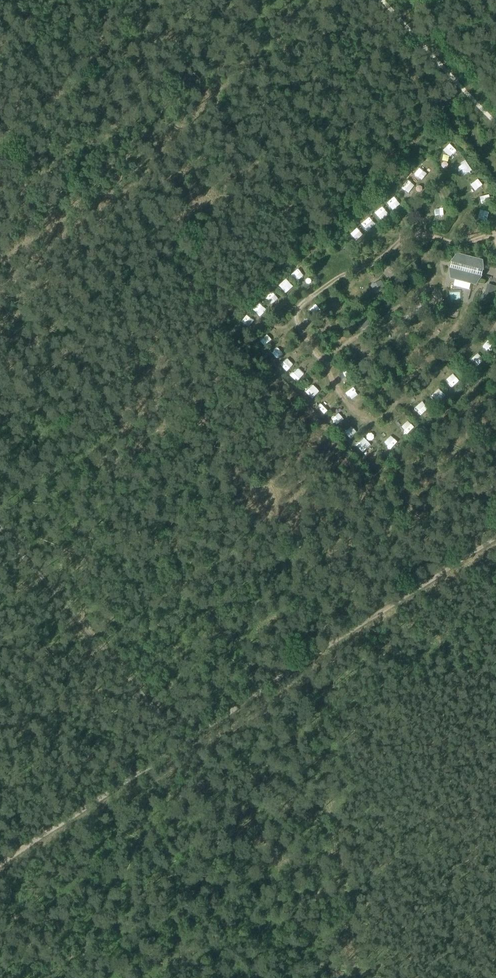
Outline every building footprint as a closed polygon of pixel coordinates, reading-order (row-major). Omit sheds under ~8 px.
[(455,134),(447,143),(457,152),(465,143),(455,134)] [(411,170),(418,179),(428,171),(421,162),(411,170)] [(480,164),(473,169),(478,177),(485,172),(480,164)] [(482,190),(488,188),(485,180),(479,182),(482,190)] [(376,210),(384,217),(396,203),(389,196),(376,210)] [(372,225),(382,217),(375,209),(365,217),(372,225)] [(361,233),(369,228),(363,220),(355,226),(361,233)] [(450,268),(451,278),(476,285),(481,277),(483,270),(482,260),(458,254),(452,262),(450,268)] [(301,260),(294,267),(304,276),(310,269),(301,260)] [(289,272),(283,279),(291,286),(298,279),(289,272)] [(269,287),(275,297),(283,291),(277,282),(269,287)] [(488,287),(483,304),(492,306),(495,291),(495,289),(488,287)] [(253,319),(259,316),(255,308),(249,311),(253,319)] [(363,330),(369,325),(365,320),(359,325),(363,330)] [(264,332),(270,339),(277,332),(271,325),(264,332)] [(486,344),(480,348),(487,356),(492,351),(486,344)] [(294,350),(287,357),(293,363),(300,356),(294,350)] [(320,378),(312,384),(317,391),(325,385),(320,378)] [(335,392),(325,396),(329,405),(338,402),(335,392)] [(428,404),(434,400),(428,393),(422,398),(428,404)] [(412,419),(417,415),(412,409),(407,413),(412,419)] [(356,430),(363,427),(359,420),(353,423),(356,430)] [(372,441),(375,433),(366,430),(364,439),(372,441)] [(374,467),(369,472),(377,480),(382,474),(374,467)]
